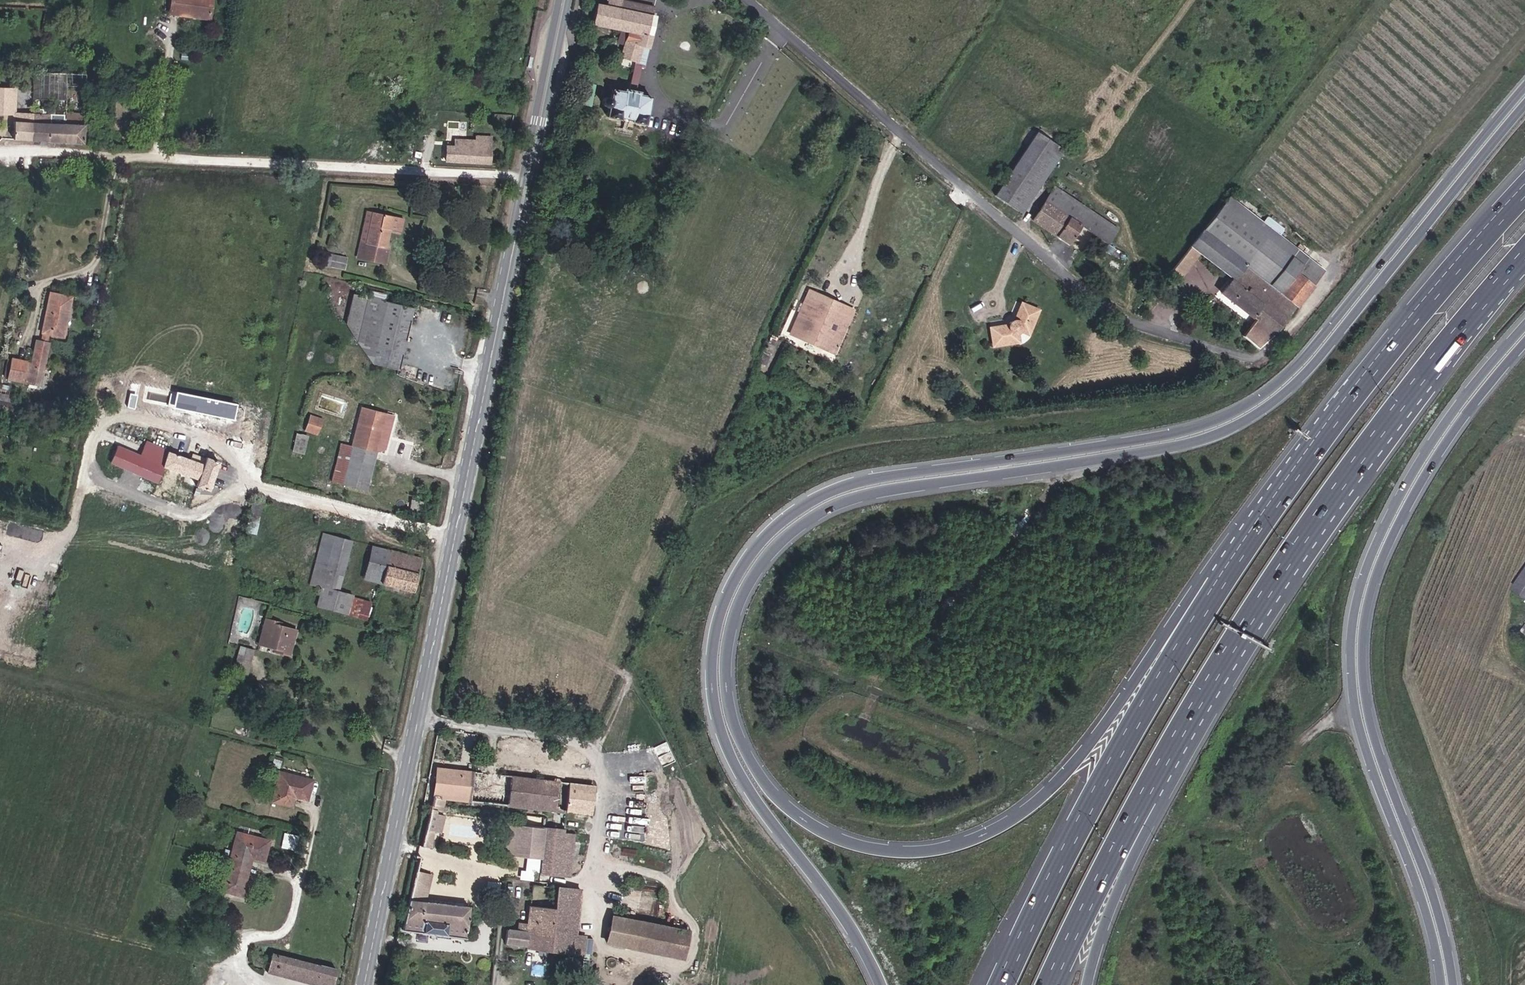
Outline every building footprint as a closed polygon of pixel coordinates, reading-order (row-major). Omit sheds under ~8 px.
[(170,16),(210,21),(213,0),(172,0),(170,16)] [(591,23),(627,31),(620,58),(640,63),(644,47),(651,49),(654,36),(647,34),(654,5),(636,0),(608,0),(607,4),(599,2),(596,13),(594,12),(591,23)] [(29,107),(63,108),(64,88),(81,88),(82,74),(30,73),(29,91),(29,107)] [(29,107),(29,91),(20,90),(20,81),(10,80),(10,90),(1,90),(0,116),(11,117),(10,143),(28,144),(29,117),(29,107)] [(641,88),(626,85),(625,89),(613,86),(611,93),(606,92),(604,92),(602,94),(601,97),(601,99),(601,100),(602,101),(602,102),(605,104),(609,106),(608,114),(625,118),(624,127),(621,127),(620,131),(635,134),(635,131),(632,129),(634,121),(646,123),(652,95),(640,93),(641,88)] [(28,144),(47,144),(47,125),(63,126),(63,108),(29,107),(29,117),(28,144)] [(101,118),(92,118),(92,127),(101,127),(101,118)] [(47,125),(47,144),(80,146),(81,127),(63,126),(47,125)] [(997,192),(1013,203),(1016,199),(1058,141),(1041,128),(997,192)] [(1066,146),(1058,141),(1016,199),(1025,205),(1066,146)] [(486,164),(489,145),(475,144),(474,152),(466,152),(464,163),(486,164)] [(1121,230),(1059,188),(1037,220),(1073,244),(1085,227),(1110,244),(1121,230)] [(1233,197),(1227,206),(1306,267),(1310,262),(1313,259),(1233,197)] [(1027,212),(1029,208),(1025,205),(1016,199),(1013,203),(1027,212)] [(402,225),(405,211),(367,203),(359,235),(360,236),(364,236),(360,252),(387,257),(390,240),(388,240),(392,223),(402,225)] [(1024,216),(1027,212),(1013,203),(1011,207),(1024,216)] [(1303,272),(1319,284),(1326,275),(1310,262),(1306,267),(1227,206),(1196,246),(1233,276),(1247,261),(1287,291),(1303,272)] [(324,257),(326,244),(314,242),(311,254),(324,257)] [(1170,275),(1180,283),(1201,255),(1198,253),(1196,257),(1192,253),(1185,262),(1182,259),(1170,275)] [(1280,331),(1319,284),(1303,272),(1287,291),(1247,261),(1233,276),(1239,281),(1236,285),(1233,282),(1226,290),(1261,317),(1280,331)] [(812,281),(810,285),(853,305),(855,301),(812,281)] [(853,305),(810,285),(789,332),(833,352),(853,305)] [(408,297),(381,291),(366,351),(392,357),(408,297)] [(39,334),(61,339),(69,299),(47,295),(39,334)] [(1005,326),(991,330),(996,348),(1018,342),(1017,333),(1022,332),(1034,338),(1046,314),(1027,305),(1019,319),(1017,318),(1014,317),(1012,317),(1009,318),(1008,319),(1006,320),(1005,322),(1004,323),(1005,326)] [(1280,331),(1261,317),(1246,335),(1259,346),(1280,331)] [(761,366),(764,358),(759,356),(756,364),(761,366)] [(20,382),(23,361),(13,359),(9,380),(20,382)] [(1223,385),(1217,376),(1209,381),(1216,390),(1223,385)] [(355,399),(351,415),(376,422),(380,405),(355,399)] [(376,422),(385,424),(389,408),(380,405),(376,422)] [(321,473),(334,477),(351,415),(337,411),(321,473)] [(310,413),(306,430),(320,433),(324,416),(310,413)] [(334,477),(360,484),(370,446),(376,422),(351,415),(334,477)] [(379,449),(385,424),(376,422),(370,446),(379,449)] [(180,457),(144,442),(139,457),(117,448),(110,466),(156,485),(163,468),(180,475),(195,480),(192,486),(210,492),(220,462),(206,457),(205,461),(182,452),(180,457)] [(174,492),(180,475),(163,468),(156,485),(174,492)] [(417,500),(425,502),(428,493),(419,490),(417,500)] [(331,530),(322,562),(342,569),(352,536),(331,530)] [(362,576),(378,581),(388,551),(371,545),(362,576)] [(388,551),(378,581),(409,591),(418,560),(388,551)] [(318,581),(312,602),(343,612),(350,592),(318,581)] [(366,599),(350,592),(343,612),(360,618),(366,599)] [(268,619),(270,611),(261,609),(254,638),(268,641),(274,643),(273,650),(287,654),(294,625),(278,621),(268,619)] [(279,614),(270,611),(268,619),(278,621),(279,614)] [(266,649),(273,650),(274,643),(268,641),(266,649)] [(241,644),(234,667),(249,671),(255,648),(241,644)] [(309,801),(315,779),(280,771),(271,802),(292,809),(295,797),(309,801)] [(433,804),(447,806),(448,801),(474,804),(479,777),(465,775),(466,772),(461,771),(461,774),(438,771),(434,798),(433,804)] [(576,816),(602,819),(607,792),(479,777),(474,804),(490,805),(520,810),(519,817),(551,821),(552,814),(576,817),(576,816)] [(433,804),(423,844),(433,847),(438,819),(445,819),(447,806),(433,804)] [(490,805),(489,812),(519,817),(520,810),(490,805)] [(519,817),(489,812),(487,823),(517,828),(519,817)] [(543,876),(574,880),(582,839),(574,837),(576,817),(552,814),(551,821),(549,833),(544,869),(543,876)] [(519,817),(517,828),(549,833),(551,821),(519,817)] [(513,856),(522,857),(538,859),(537,868),(544,869),(549,833),(517,828),(513,856)] [(271,840),(235,832),(221,891),(244,897),(249,876),(244,875),(249,858),(253,859),(266,862),(271,840)] [(253,859),(249,858),(244,875),(249,876),(253,859)] [(560,891),(518,886),(512,936),(508,935),(507,949),(551,955),(560,891)] [(551,955),(585,959),(587,947),(578,945),(584,895),(560,891),(551,955)] [(410,902),(402,935),(467,945),(469,932),(472,932),(473,922),(469,921),(470,911),(410,902)] [(610,947),(633,952),(640,925),(616,919),(610,947)] [(640,925),(633,952),(682,962),(686,935),(640,925)] [(264,929),(254,973),(299,984),(332,984),(342,949),(264,929)]
